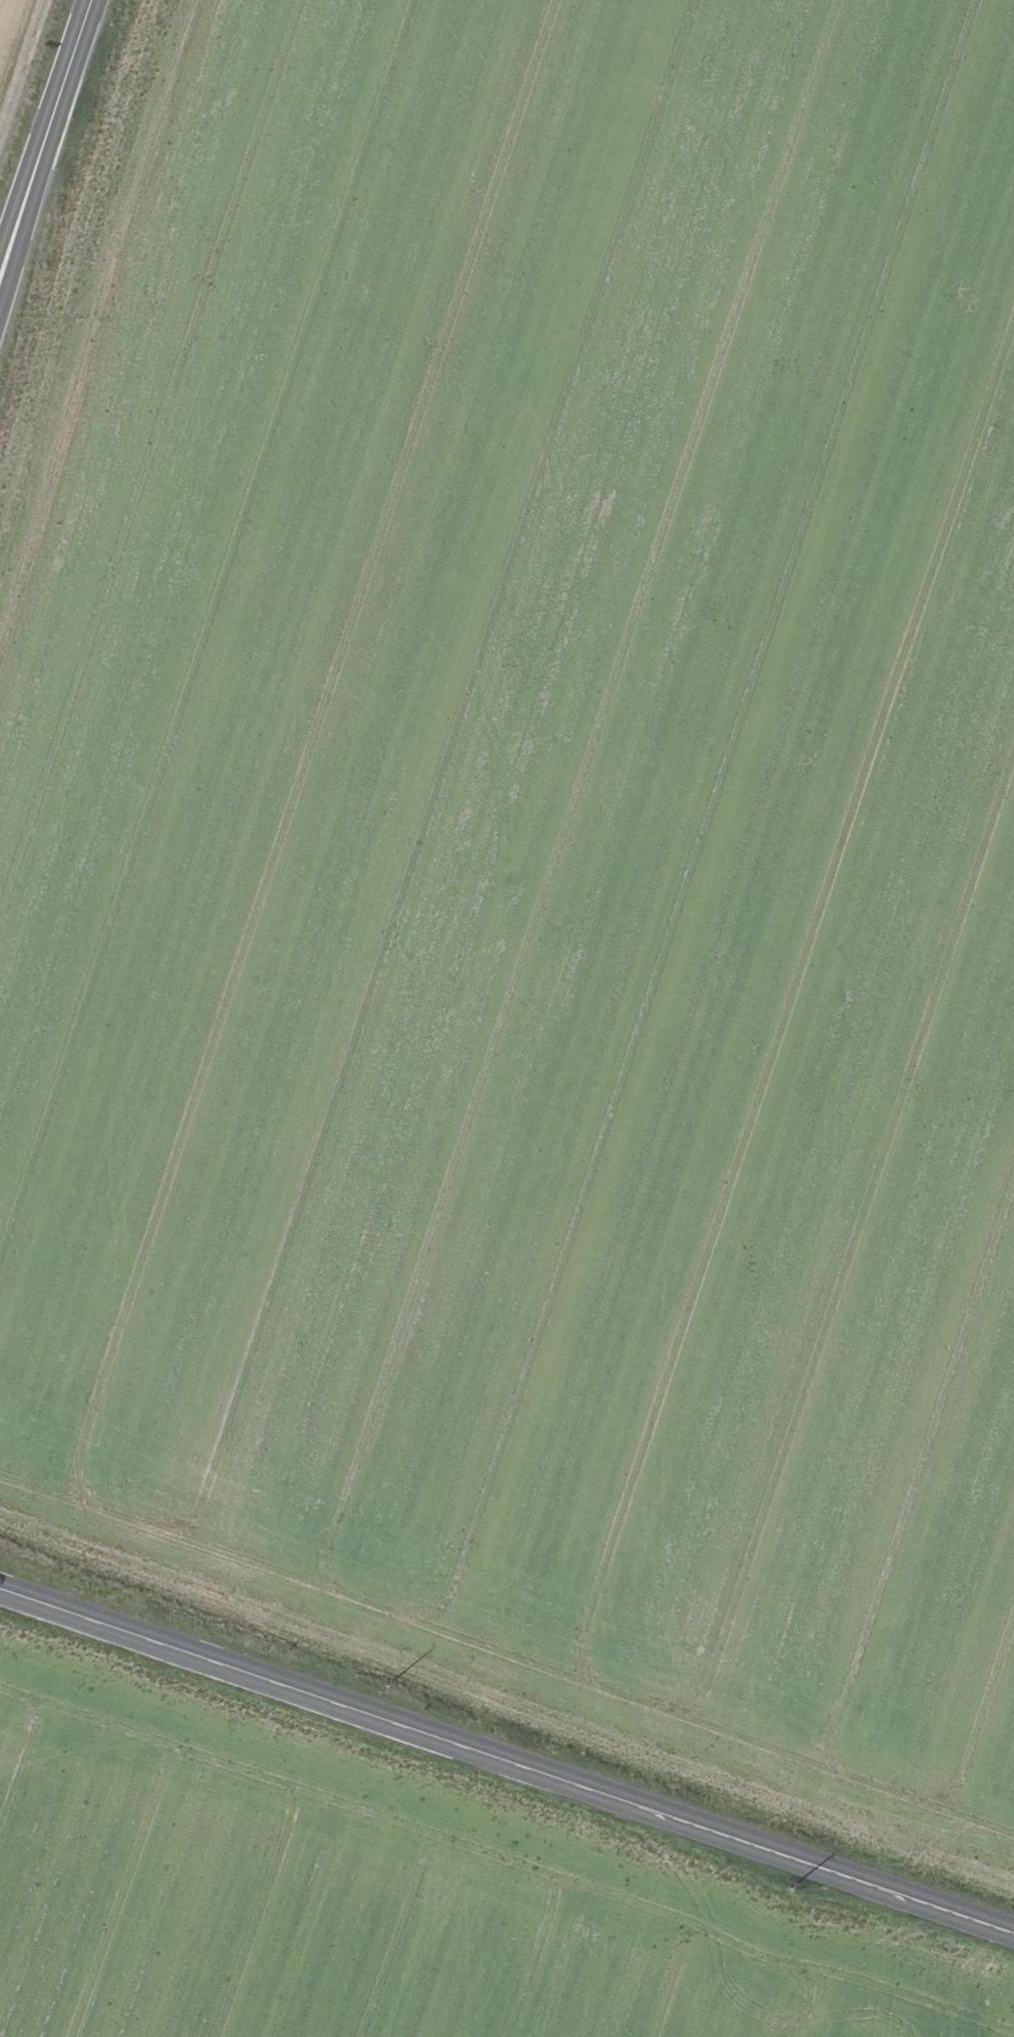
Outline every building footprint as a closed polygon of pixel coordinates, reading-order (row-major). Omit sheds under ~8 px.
[(863,1911),(861,1917),(860,1922),(876,1927),(879,1917),(863,1911)]
